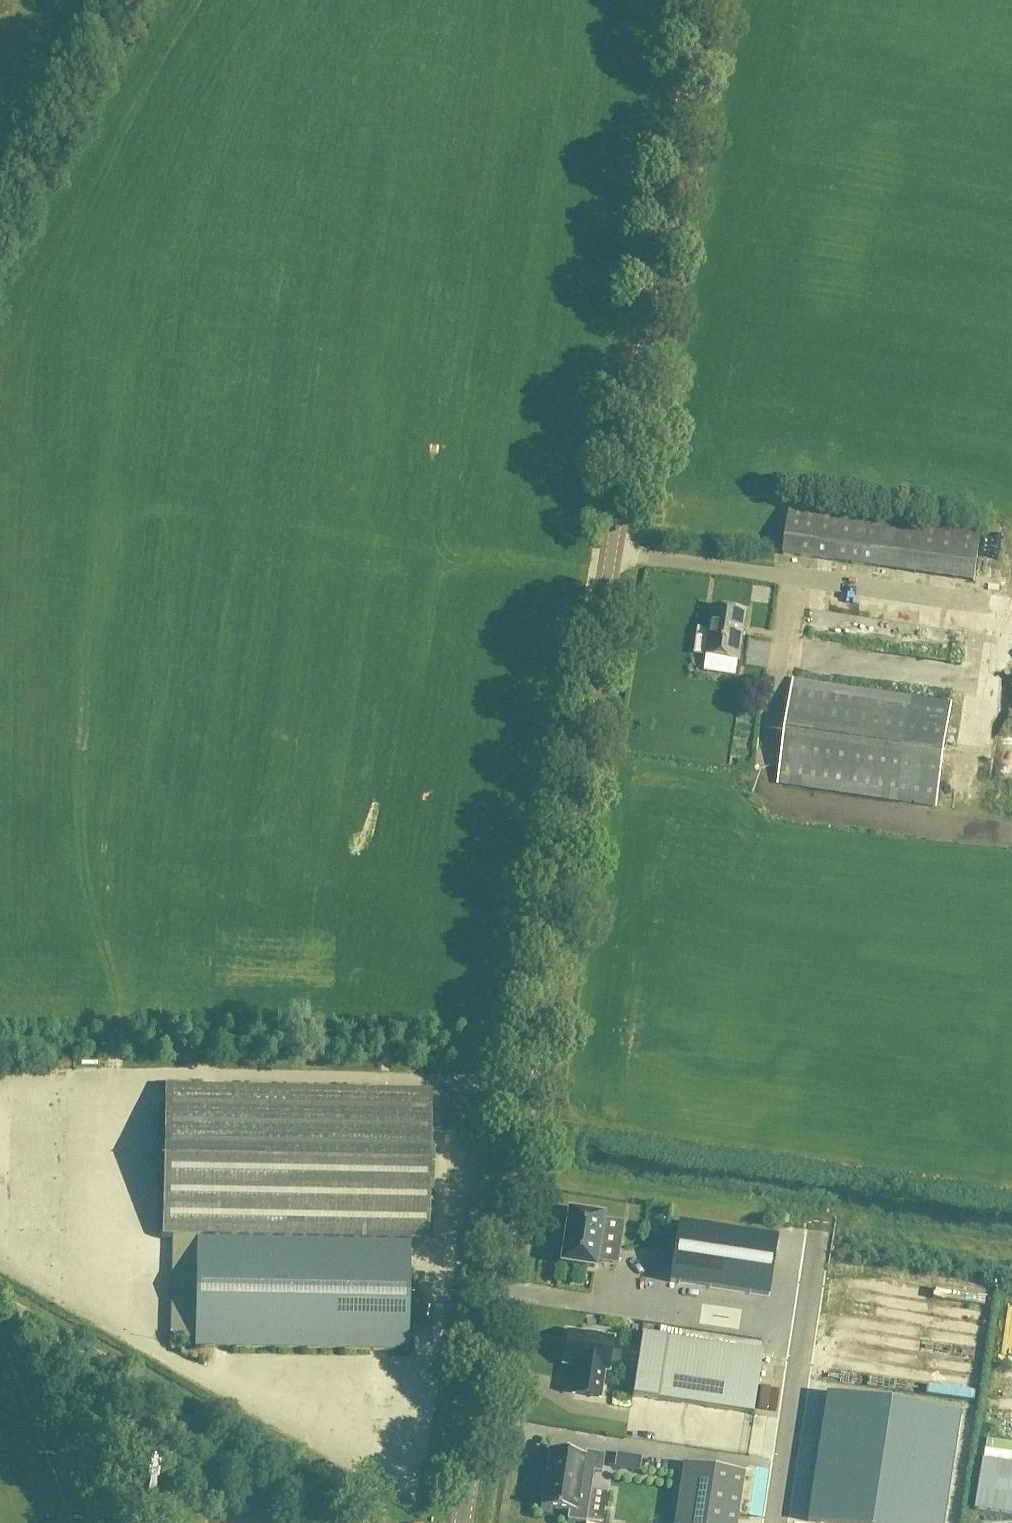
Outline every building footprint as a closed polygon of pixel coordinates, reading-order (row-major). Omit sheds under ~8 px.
[(878,569),(885,521),(789,507),(782,555),(878,569)] [(710,608),(703,656),(737,660),(743,612),(710,608)] [(792,681),(777,784),(934,807),(949,705),(792,681)] [(427,1241),(429,1136),(454,1136),(454,1097),(430,1096),(430,1093),(164,1089),(161,1237),(172,1237),(170,1341),(194,1342),(194,1349),(407,1353),(409,1241),(427,1241)] [(584,1215),(569,1213),(561,1264),(594,1269),(595,1262),(616,1265),(619,1249),(598,1246),(602,1218),(597,1217),(598,1212),(585,1210),(584,1215)] [(670,1280),(669,1284),(677,1285),(768,1298),(777,1240),(687,1226),(678,1225),(677,1234),(670,1280)] [(800,1258),(800,1229),(778,1229),(777,1258),(800,1258)] [(898,1273),(884,1368),(1011,1387),(1011,1290),(898,1273)] [(742,1327),(744,1310),(715,1306),(713,1323),(742,1327)] [(575,1380),(573,1395),(599,1399),(603,1372),(607,1372),(612,1340),(568,1333),(563,1366),(579,1368),(577,1380),(575,1380)] [(762,1354),(641,1336),(632,1397),(752,1416),(762,1354)] [(959,1416),(824,1395),(805,1522),(943,1522),(959,1416)] [(604,1456),(585,1453),(584,1457),(548,1452),(540,1509),(568,1513),(567,1522),(574,1522),(585,1522),(590,1490),(579,1489),(582,1472),(601,1474),(604,1456)] [(639,1473),(641,1459),(615,1455),(613,1469),(639,1473)] [(683,1465),(675,1522),(736,1522),(743,1475),(683,1465)]
